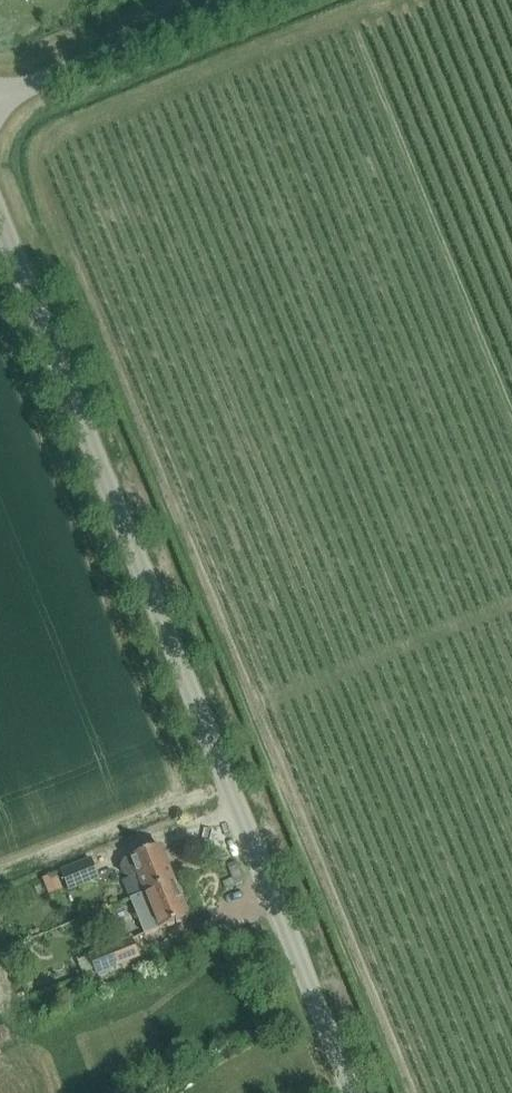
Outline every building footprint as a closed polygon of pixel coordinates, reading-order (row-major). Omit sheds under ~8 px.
[(145,893),(174,882),(160,846),(132,857),(132,858),(124,861),(121,868),(123,875),(131,878),(138,875),(145,893)] [(68,892),(99,880),(91,858),(59,871),(68,892)] [(54,872),(40,878),(47,895),(61,890),(54,872)] [(174,882),(145,893),(130,899),(144,935),(159,929),(188,918),(174,882)] [(98,969),(138,953),(132,939),(92,955),(98,969)]
